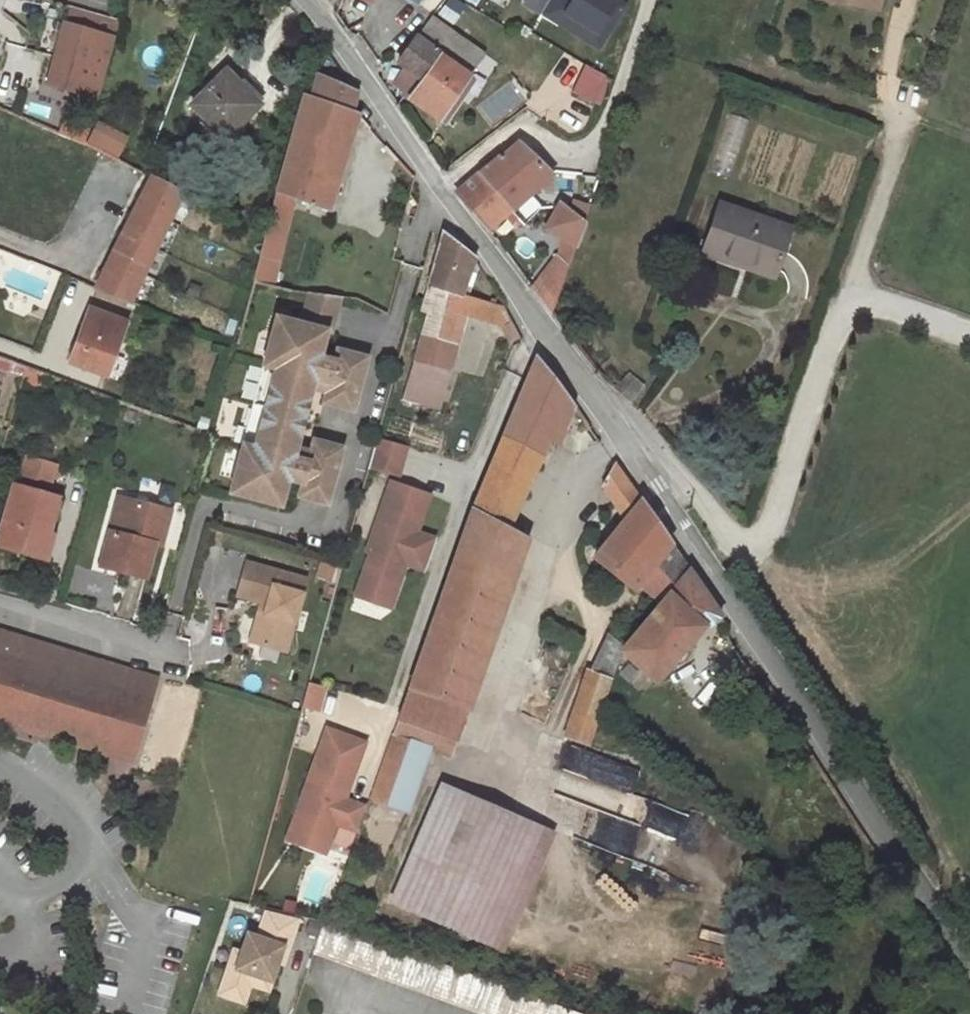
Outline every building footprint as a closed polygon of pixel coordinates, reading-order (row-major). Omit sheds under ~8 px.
[(336,13),(347,29),(363,20),(370,0),(340,0),(336,13)] [(524,3),(541,13),(541,12),(549,0),(525,0),(524,3)] [(541,12),(559,23),(566,13),(604,37),(624,4),(617,0),(549,0),(541,12)] [(65,22),(64,22),(56,47),(70,51),(106,61),(118,19),(70,6),(65,22)] [(566,13),(559,23),(598,47),(604,37),(566,13)] [(483,52),(454,33),(430,16),(415,39),(440,57),(424,80),(412,98),(411,100),(438,118),(483,52)] [(400,63),(407,68),(424,80),(440,57),(415,39),(400,63)] [(70,51),(56,47),(46,83),(57,87),(95,98),(106,61),(70,51)] [(584,66),(572,90),(597,102),(607,78),(584,66)] [(406,94),(412,98),(424,80),(407,68),(397,83),(408,91),(406,94)] [(224,69),(190,103),(224,138),(254,108),(252,107),(233,86),(236,82),(224,69)] [(317,75),(311,97),(352,111),(356,93),(317,75)] [(241,77),(236,82),(233,86),(252,107),(261,97),(241,77)] [(505,83),(496,95),(517,110),(525,98),(505,83)] [(95,98),(57,87),(54,97),(92,109),(95,98)] [(345,150),(357,113),(352,111),(311,97),(303,94),(293,132),(345,150)] [(749,119),(729,112),(710,168),(731,175),(749,119)] [(64,120),(59,133),(83,143),(86,130),(64,120)] [(86,130),(83,143),(104,151),(109,154),(116,139),(87,127),(86,130)] [(291,139),(285,162),(317,173),(320,164),(338,170),(345,150),(293,132),(291,139)] [(83,143),(59,133),(54,146),(87,163),(97,167),(104,151),(83,143)] [(501,155),(480,173),(510,209),(550,172),(519,142),(502,156),(501,155)] [(108,185),(119,159),(109,154),(104,151),(97,167),(93,177),(108,185)] [(285,162),(277,191),(293,197),(326,208),(335,179),(317,173),(285,162)] [(97,167),(87,163),(83,172),(93,177),(97,167)] [(320,164),(317,173),(335,179),(338,170),(320,164)] [(587,208),(598,175),(581,172),(573,195),(587,208)] [(480,173),(457,195),(488,228),(504,214),(509,220),(515,215),(510,209),(480,173)] [(128,220),(94,286),(129,300),(182,192),(150,176),(132,212),(128,220)] [(264,234),(253,280),(270,285),(274,270),(293,197),(277,191),(264,234)] [(587,208),(573,195),(567,211),(582,223),(587,208)] [(582,223),(567,211),(560,204),(547,228),(575,244),(582,223)] [(718,204),(704,245),(750,260),(747,266),(773,275),(788,229),(718,204)] [(128,220),(132,212),(125,209),(121,217),(128,220)] [(514,226),(520,220),(515,215),(509,220),(514,226)] [(477,264),(473,259),(442,234),(420,310),(428,312),(414,359),(448,368),(463,314),(499,325),(509,319),(501,305),(466,295),(477,264)] [(560,254),(555,259),(567,267),(569,261),(560,254)] [(551,313),(567,267),(555,259),(554,259),(532,286),(551,313)] [(281,272),(274,270),(270,285),(277,288),(281,272)] [(338,300),(308,292),(300,325),(275,318),(230,496),(281,508),(287,481),(302,485),(299,498),(327,505),(341,449),(313,442),(310,453),(295,450),(310,390),(325,394),(322,405),(352,412),(366,359),(336,351),(333,363),(318,359),(325,333),(330,334),(338,300)] [(90,308),(70,361),(106,374),(125,322),(90,308)] [(509,319),(499,325),(508,341),(518,334),(509,319)] [(0,356),(0,366),(24,376),(27,366),(0,356)] [(573,403),(536,356),(498,447),(472,509),(507,527),(549,435),(559,441),(573,403)] [(448,368),(414,359),(404,396),(437,405),(448,368)] [(47,376),(28,369),(25,382),(42,388),(47,376)] [(627,375),(615,389),(627,401),(639,386),(627,375)] [(377,437),(369,466),(397,474),(405,445),(377,437)] [(26,458),(17,486),(14,485),(0,532),(0,545),(44,558),(51,533),(48,532),(58,496),(47,493),(54,466),(26,458)] [(639,500),(613,463),(602,482),(624,519),(639,500)] [(415,532),(428,495),(389,481),(365,550),(369,552),(354,595),(376,603),(384,579),(397,584),(404,563),(407,555),(420,560),(428,536),(415,532)] [(124,499),(117,498),(109,530),(116,532),(124,499)] [(168,510),(124,499),(116,532),(109,530),(100,564),(145,575),(153,542),(159,544),(168,510)] [(670,543),(639,500),(624,519),(595,558),(633,589),(636,585),(670,543)] [(472,509),(456,555),(510,577),(524,536),(507,527),(472,509)] [(434,539),(428,536),(420,560),(407,555),(404,563),(423,570),(434,539)] [(688,570),(670,543),(636,585),(651,597),(656,602),(666,590),(669,593),(688,570)] [(444,587),(409,686),(465,707),(510,577),(456,555),(444,587)] [(261,601),(267,602),(255,642),(286,651),(307,577),(246,559),(237,593),(261,601)] [(659,605),(628,645),(623,651),(655,679),(684,647),(720,614),(688,570),(669,593),(659,605)] [(384,579),(376,603),(389,607),(397,584),(384,579)] [(656,602),(659,605),(669,593),(666,590),(656,602)] [(267,602),(261,601),(250,640),(255,642),(267,602)] [(611,629),(606,636),(611,640),(616,634),(611,629)] [(156,678),(0,631),(0,716),(131,756),(156,678)] [(590,670),(609,678),(622,650),(617,645),(614,643),(611,640),(606,636),(590,670)] [(622,639),(617,645),(622,650),(623,651),(628,645),(622,639)] [(566,733),(588,743),(609,678),(590,670),(588,670),(566,733)] [(409,686),(392,734),(429,747),(448,754),(465,707),(409,686)] [(362,741),(324,727),(287,827),(326,841),(333,821),(341,798),(362,741)] [(392,734),(370,797),(406,811),(429,747),(392,734)] [(561,744),(554,767),(593,780),(583,808),(676,839),(685,813),(630,794),(638,770),(561,744)] [(553,834),(441,787),(392,902),(503,949),(553,834)] [(363,806),(341,798),(333,821),(354,829),(363,806)] [(326,841),(287,827),(283,838),(322,852),(326,841)] [(298,915),(266,908),(260,932),(249,929),(237,965),(231,963),(222,990),(247,997),(253,980),(272,985),(285,940),(289,941),(298,915)] [(323,919),(313,950),(487,1013),(579,1013),(503,986),(323,919)] [(903,1013),(915,1013),(917,1008),(905,1004),(903,1013)]
